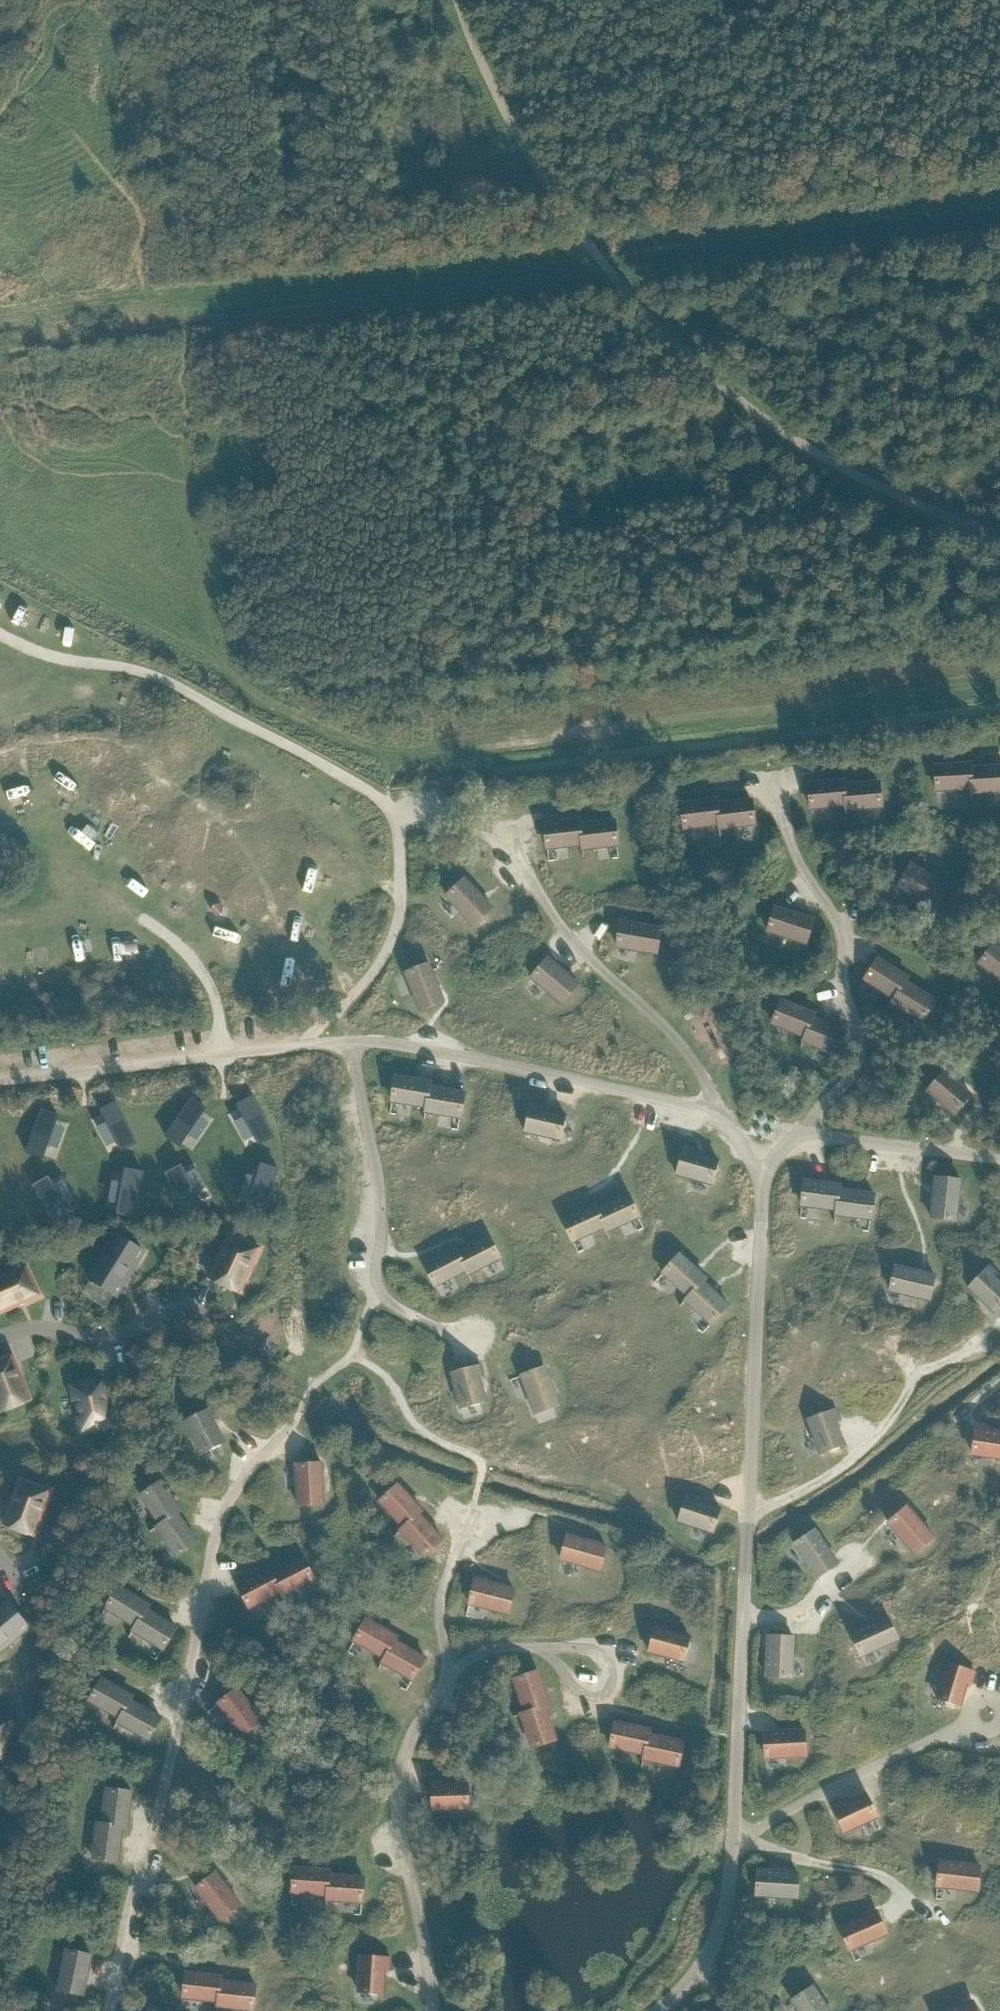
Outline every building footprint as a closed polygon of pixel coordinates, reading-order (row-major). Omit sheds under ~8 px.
[(970,764),(935,766),(937,792),(972,789),(971,769),(970,764)] [(971,769),(972,789),(973,794),(999,792),(999,767),(971,769)] [(844,781),(809,784),(811,810),(846,806),(844,786),(844,781)] [(879,782),(844,786),(846,806),(847,811),(882,808),(879,782)] [(716,799),(682,804),(685,829),(720,825),(717,804),(716,799)] [(752,800),(717,804),(720,825),(721,830),(755,825),(752,800)] [(579,819),(544,823),(547,848),(582,844),(580,824),(579,819)] [(615,820),(580,824),(582,844),(583,849),(618,845),(615,820)] [(912,865),(898,887),(933,907),(946,885),(912,865)] [(465,878),(446,896),(473,925),(492,908),(465,878)] [(776,907),(768,931),(806,944),(814,920),(776,907)] [(622,922),(617,947),(657,954),(661,929),(622,922)] [(979,964),(999,980),(999,948),(995,944),(979,964)] [(547,958),(531,977),(562,1003),(578,983),(547,958)] [(879,959),(865,980),(895,999),(906,981),(909,977),(879,959)] [(429,963),(405,972),(420,1010),(444,1000),(429,963)] [(895,999),(893,1003),(922,1022),(936,1000),(906,981),(895,999)] [(782,1000),(772,1024),(805,1038),(812,1018),(814,1014),(782,1000)] [(805,1038),(803,1042),(835,1056),(845,1032),(812,1018),(805,1038)] [(947,1069),(927,1092),(953,1115),(971,1096),(952,1080),(955,1076),(947,1069)] [(426,1107),(430,1086),(431,1081),(396,1076),(392,1101),(426,1107)] [(430,1086),(426,1107),(426,1112),(460,1117),(465,1092),(430,1086)] [(243,1097),(233,1103),(256,1145),(274,1135),(254,1098),(251,1093),(243,1097)] [(205,1108),(188,1096),(162,1133),(178,1145),(205,1108)] [(114,1099),(96,1108),(116,1150),(134,1141),(114,1099)] [(532,1101),(525,1131),(559,1139),(565,1114),(542,1108),(543,1104),(532,1101)] [(57,1114),(38,1108),(23,1151),(42,1158),(57,1114)] [(686,1145),(677,1174),(711,1184),(718,1159),(695,1152),(696,1148),(686,1145)] [(279,1168),(257,1161),(244,1204),(266,1210),(267,1207),(279,1168)] [(178,1163),(162,1172),(183,1213),(200,1204),(178,1163)] [(142,1171),(119,1167),(112,1212),(135,1216),(135,1211),(142,1171)] [(44,1174),(28,1183),(53,1225),(69,1215),(44,1174)] [(935,1178),(931,1218),(956,1220),(960,1181),(935,1178)] [(836,1210),(839,1189),(840,1184),(805,1180),(801,1205),(836,1210)] [(839,1189),(836,1210),(836,1215),(871,1219),(874,1194),(839,1189)] [(596,1208),(605,1227),(607,1231),(639,1217),(628,1193),(596,1208)] [(573,1241),(605,1227),(596,1208),(594,1203),(562,1218),(573,1241)] [(261,1248),(231,1234),(211,1278),(241,1292),(261,1248)] [(128,1242),(116,1235),(109,1245),(89,1278),(116,1295),(143,1252),(128,1242)] [(457,1251),(466,1270),(469,1274),(500,1258),(488,1235),(457,1251)] [(466,1270),(457,1251),(455,1247),(423,1263),(435,1286),(466,1270)] [(680,1254),(663,1273),(689,1297),(703,1282),(706,1278),(680,1254)] [(39,1294),(26,1265),(0,1276),(0,1312),(39,1294)] [(897,1266),(891,1291),(930,1301),(936,1276),(897,1266)] [(969,1288),(995,1313),(999,1307),(999,1282),(995,1278),(998,1274),(990,1267),(969,1288)] [(689,1297),(686,1301),(712,1325),(729,1306),(703,1282),(689,1297)] [(0,1359),(0,1411),(30,1399),(12,1354),(0,1359)] [(481,1365),(451,1373),(461,1407),(485,1400),(479,1377),(483,1376),(481,1365)] [(545,1366),(521,1375),(535,1413),(559,1404),(545,1366)] [(78,1417),(82,1430),(113,1423),(103,1378),(71,1386),(75,1399),(77,1399),(81,1416),(78,1417)] [(212,1408),(185,1422),(201,1453),(224,1441),(213,1420),(217,1417),(212,1408)] [(836,1410),(808,1420),(820,1453),(844,1444),(836,1422),(840,1420),(836,1410)] [(972,1454),(999,1458),(999,1432),(976,1429),(972,1454)] [(322,1463),(296,1464),(298,1504),(324,1503),(322,1463)] [(51,1489),(20,1478),(4,1524),(34,1535),(51,1489)] [(160,1524),(177,1512),(181,1510),(162,1480),(140,1495),(160,1524)] [(403,1527),(418,1513),(422,1510),(398,1484),(379,1501),(403,1527)] [(687,1492),(678,1521),(712,1532),(720,1507),(697,1500),(698,1496),(687,1492)] [(907,1506),(888,1523),(914,1553),(934,1536),(907,1506)] [(197,1542),(177,1512),(160,1524),(156,1527),(176,1556),(197,1542)] [(442,1539),(418,1513),(403,1527),(400,1530),(424,1556),(442,1539)] [(815,1530),(794,1544),(816,1577),(838,1563),(815,1530)] [(568,1535),(561,1560),(599,1571),(606,1546),(568,1535)] [(303,1556),(271,1573),(281,1591),(283,1596),(315,1579),(303,1556)] [(281,1591),(271,1573),(269,1568),(238,1585),(249,1607),(281,1591)] [(475,1579),(469,1603),(508,1613),(514,1589),(475,1579)] [(105,1608),(135,1626),(146,1609),(149,1605),(119,1586),(105,1608)] [(7,1602),(0,1607),(0,1650),(28,1626),(7,1602)] [(146,1609),(135,1626),(133,1631),(163,1649),(176,1627),(146,1609)] [(887,1616),(850,1633),(861,1656),(897,1639),(887,1616)] [(367,1619),(354,1641),(385,1658),(395,1640),(397,1636),(367,1619)] [(658,1622),(649,1651),(683,1660),(690,1636),(667,1629),(668,1625),(658,1622)] [(768,1636),(766,1676),(792,1677),(794,1637),(768,1636)] [(385,1658),(382,1663),(413,1680),(425,1658),(395,1640),(385,1658)] [(946,1664),(936,1698),(960,1705),(967,1682),(972,1683),(975,1673),(946,1664)] [(538,1671),(514,1680),(526,1713),(545,1706),(550,1704),(538,1671)] [(120,1718),(130,1700),(133,1695),(102,1678),(89,1700),(120,1718)] [(238,1688),(217,1704),(242,1735),(262,1720),(238,1688)] [(130,1700),(120,1718),(118,1722),(148,1739),(161,1717),(130,1700)] [(526,1713),(521,1715),(533,1748),(557,1739),(545,1706),(526,1713)] [(6,1765),(16,1720),(0,1717),(0,1764),(6,1765)] [(616,1723),(610,1748),(645,1755),(649,1735),(650,1730),(616,1723)] [(804,1730),(764,1732),(765,1757),(805,1755),(804,1730)] [(645,1755),(644,1760),(678,1767),(684,1742),(649,1735),(645,1755)] [(442,1779),(431,1780),(432,1810),(467,1808),(466,1783),(442,1784),(442,1779)] [(102,1823),(123,1826),(128,1826),(132,1791),(106,1788),(102,1823)] [(868,1793),(832,1810),(843,1833),(879,1816),(868,1793)] [(123,1826),(102,1823),(97,1822),(93,1857),(119,1861),(123,1826)] [(940,1861),(937,1886),(976,1891),(979,1865),(940,1861)] [(294,1868),(292,1894),(328,1896),(329,1875),(329,1871),(294,1868)] [(758,1869),(756,1895),(796,1897),(798,1872),(758,1869)] [(216,1873),(196,1889),(220,1920),(241,1905),(216,1873)] [(328,1896),(327,1901),(362,1904),(364,1878),(329,1875),(328,1896)] [(876,1910),(839,1927),(850,1950),(886,1933),(876,1910)] [(66,1950),(59,1989),(84,1994),(92,1955),(66,1950)] [(360,1956),(358,1991),(383,1992),(385,1968),(389,1968),(390,1957),(360,1956)] [(186,1973),(183,1998),(218,2002),(220,1981),(220,1976),(186,1973)] [(218,2002),(218,2007),(253,2010),(255,1985),(220,1981),(218,2002)] [(792,2000),(799,2010),(830,2010),(813,1986),(792,2000)] [(944,2010),(976,2010),(973,2001),(944,2010)]
